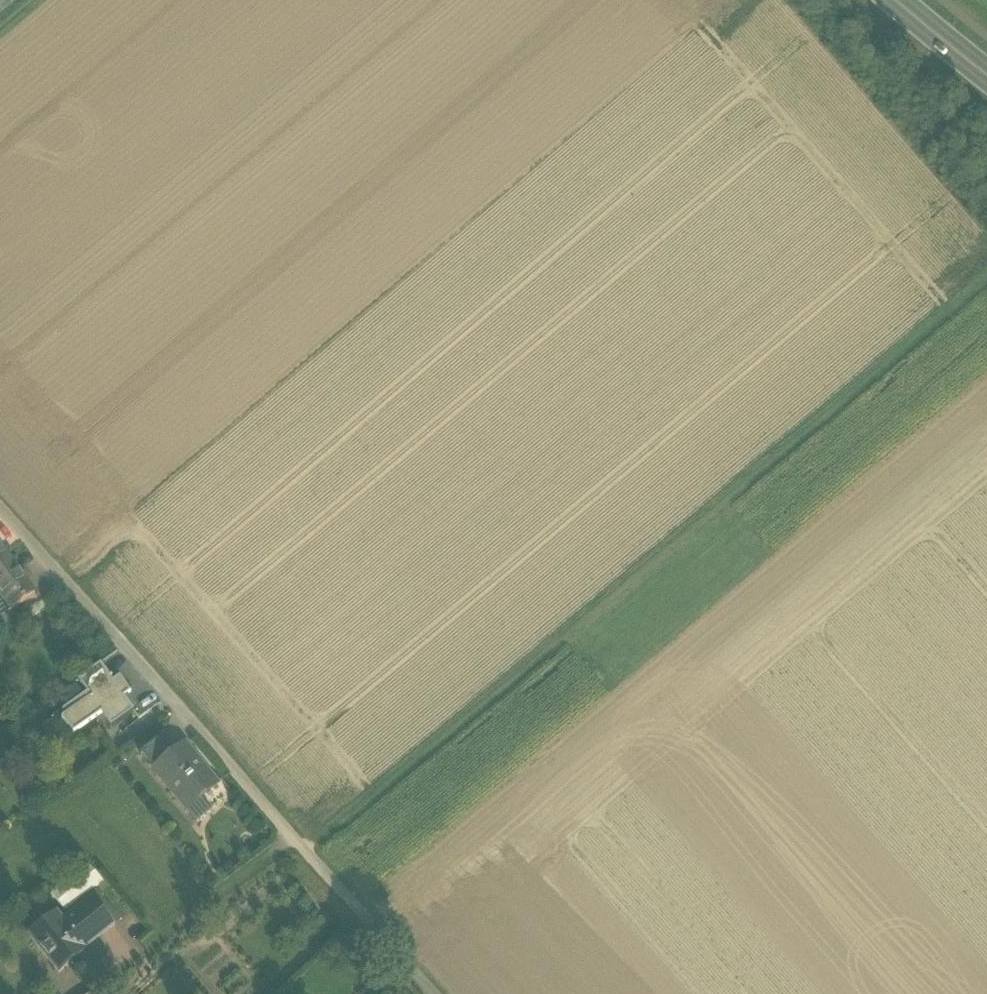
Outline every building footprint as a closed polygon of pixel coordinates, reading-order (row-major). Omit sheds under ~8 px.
[(18,0),(0,0),(0,16),(18,0)] [(0,549),(0,573),(12,565),(0,549)] [(0,573),(0,598),(12,613),(35,596),(12,565),(0,573)] [(100,666),(77,683),(86,696),(109,679),(100,666)] [(86,696),(61,714),(62,715),(65,713),(67,717),(61,721),(72,737),(100,717),(110,730),(133,714),(123,700),(130,696),(119,680),(112,684),(110,681),(111,680),(110,679),(109,679),(86,696)] [(165,737),(141,757),(154,773),(178,753),(165,737)] [(228,801),(184,748),(178,753),(154,773),(199,826),(228,801)] [(49,891),(63,909),(101,880),(87,862),(49,891)] [(91,898),(63,920),(86,948),(114,927),(91,898)] [(63,920),(58,913),(30,935),(60,973),(88,951),(86,948),(63,920)]
